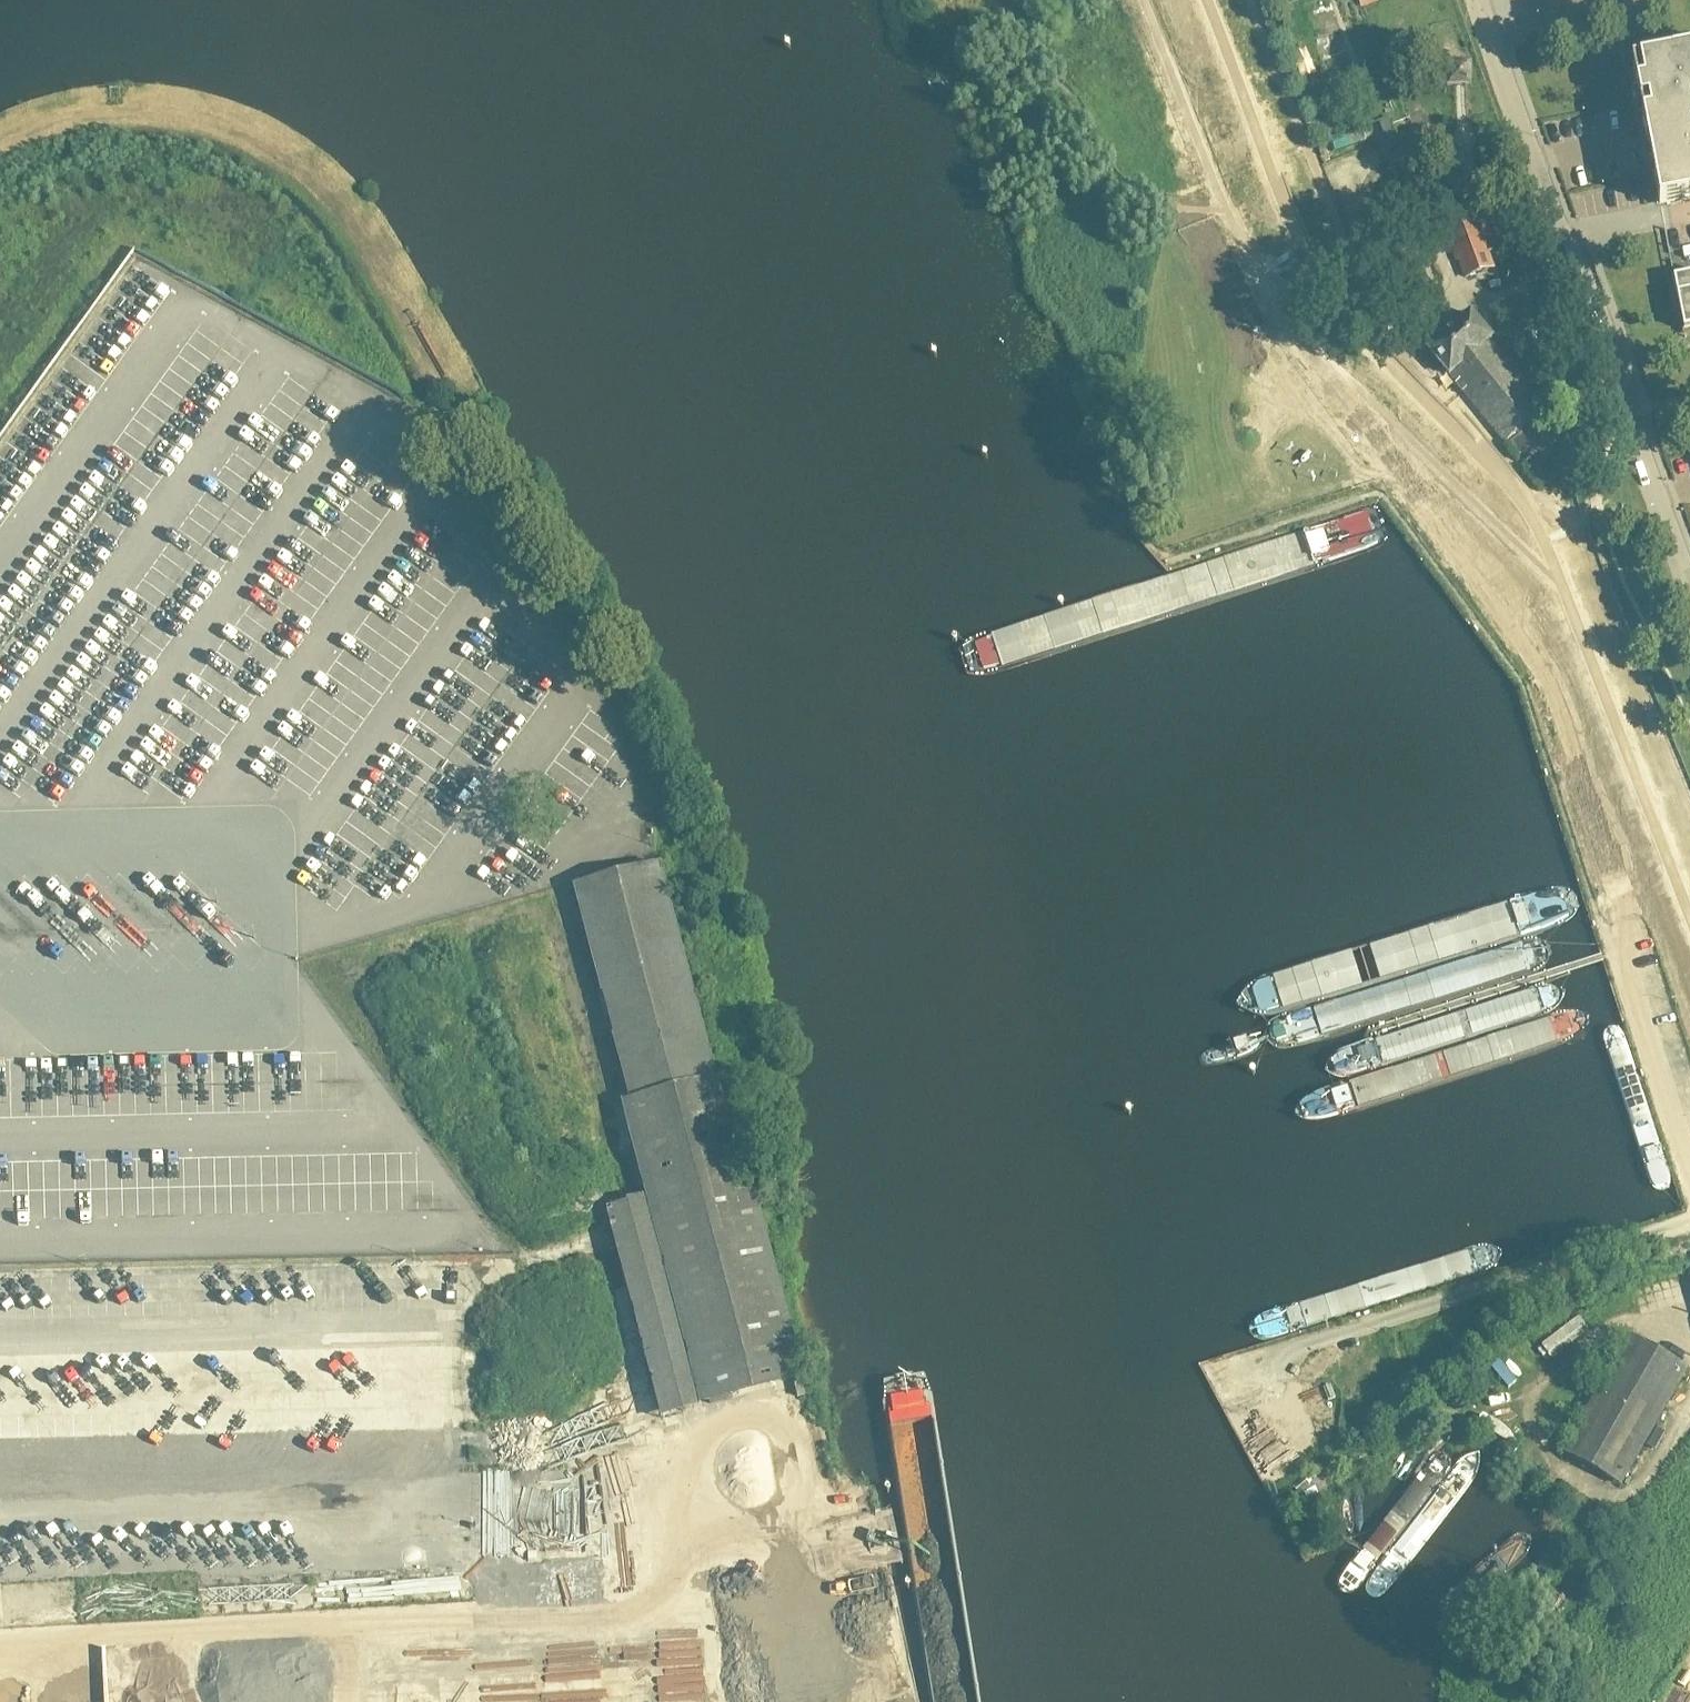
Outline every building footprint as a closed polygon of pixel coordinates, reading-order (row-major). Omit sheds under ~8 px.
[(1377,9),(1373,0),(1365,0),(1357,4),(1362,15),(1377,9)] [(1633,69),(1646,133),(1648,143),(1660,205),(1689,199),(1689,52),(1676,55),(1640,62),(1632,63),(1633,69)] [(1445,87),(1470,88),(1470,64),(1445,63),(1445,87)] [(1493,267),(1476,222),(1447,233),(1457,259),(1460,258),(1467,277),(1493,267)] [(1684,330),(1689,329),(1689,274),(1674,277),(1684,330)] [(1529,388),(1497,350),(1490,341),(1492,339),(1471,313),(1428,348),(1442,366),(1447,371),(1457,383),(1505,443),(1543,411),(1545,409),(1529,388)] [(0,1277),(0,1701),(712,1701),(712,1685),(744,1684),(743,1639),(711,1640),(701,1259),(0,1277)] [(1621,1484),(1687,1369),(1629,1336),(1563,1451),(1621,1484)] [(1480,1437),(1506,1458),(1520,1440),(1493,1420),(1480,1437)] [(1657,1426),(1647,1444),(1655,1449),(1665,1431),(1657,1426)] [(1444,1433),(1350,1500),(1374,1534),(1468,1466),(1444,1433)]
